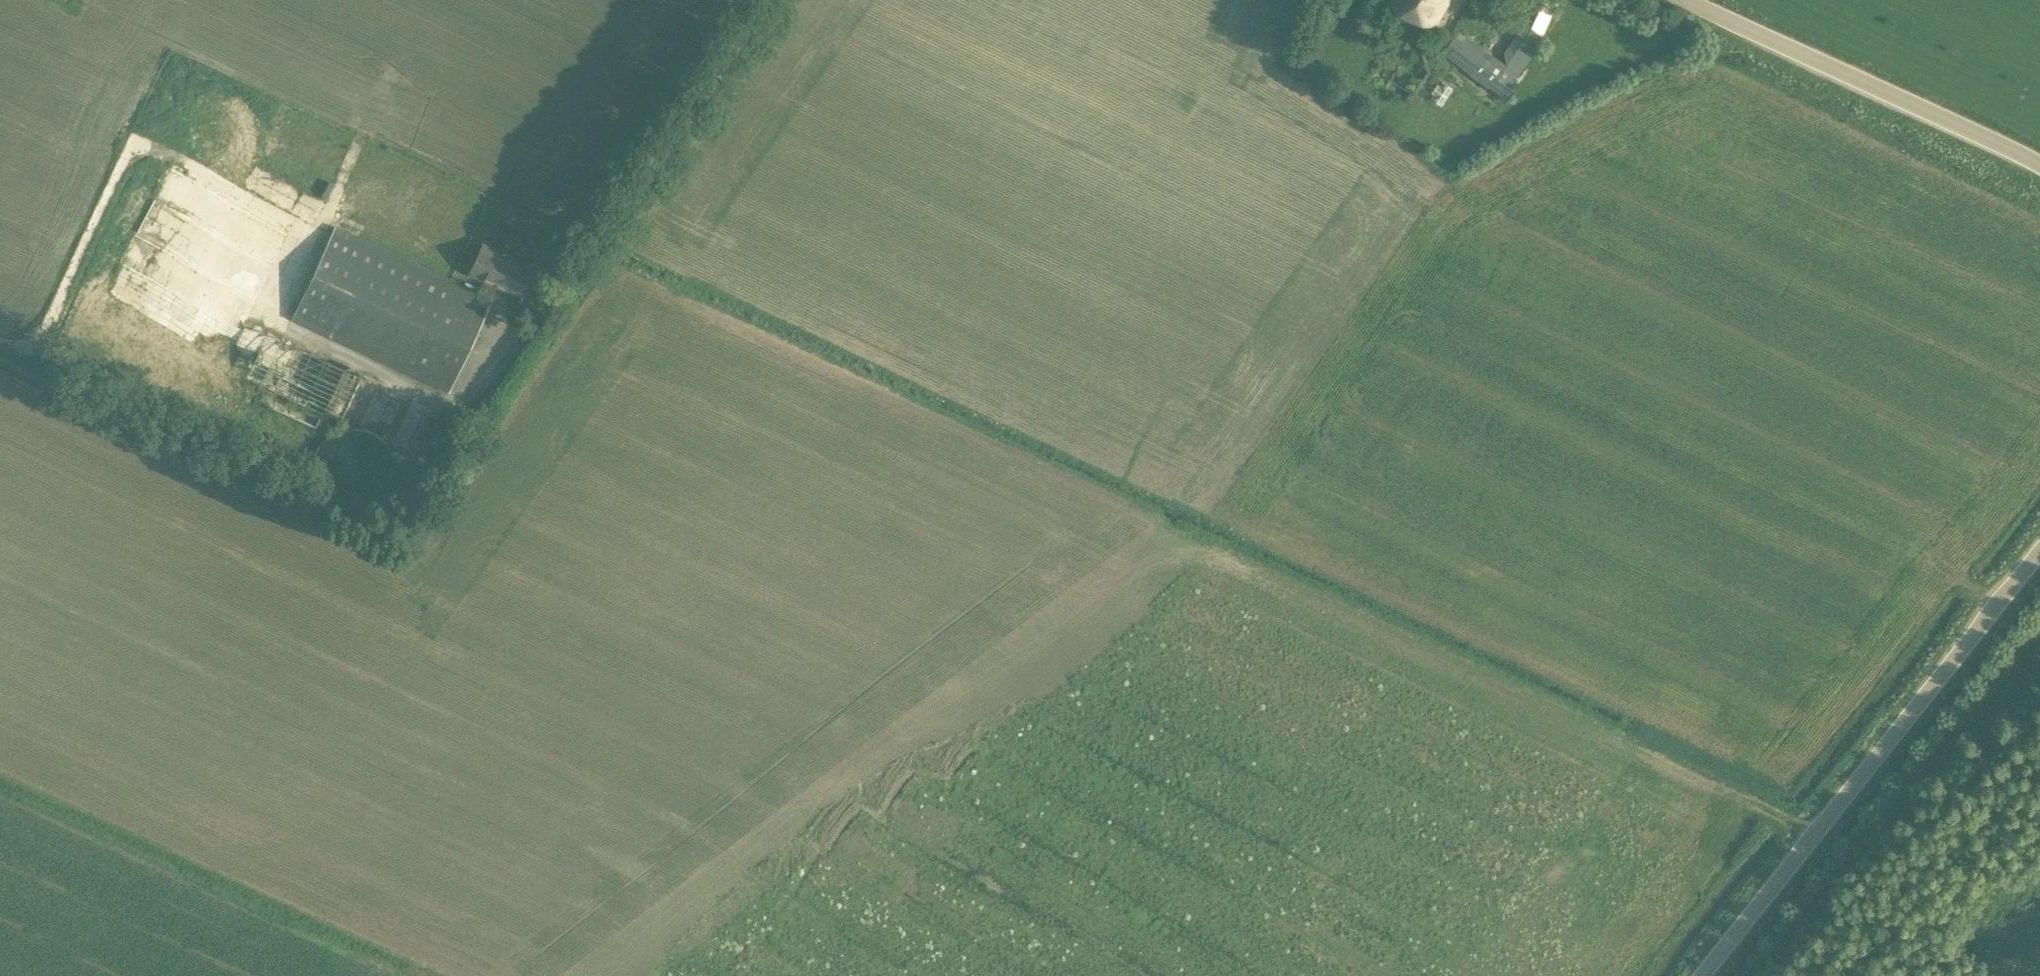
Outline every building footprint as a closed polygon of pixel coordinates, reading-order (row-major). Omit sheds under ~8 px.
[(1436,24),(1448,0),(1394,0),(1392,3),(1436,24)] [(1459,31),(1443,52),(1491,88),(1493,84),(1503,92),(1545,36),(1533,27),(1505,65),(1459,31)] [(471,272),(485,279),(480,292),(472,289),(466,286),(360,237),(366,226),(342,215),(294,318),(449,391),(492,298),(491,298),(498,284),(520,294),(533,266),(484,243),(471,272)] [(274,332),(257,375),(354,414),(371,371),(274,332)]
